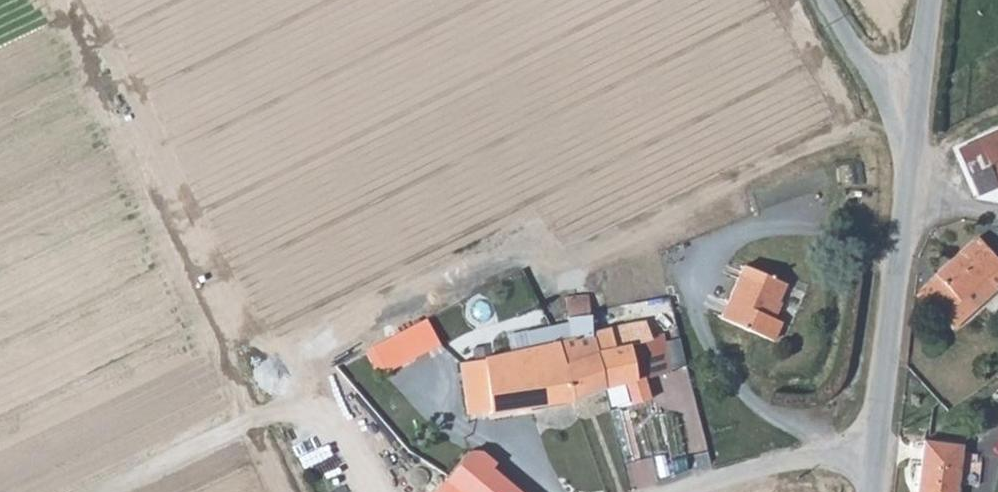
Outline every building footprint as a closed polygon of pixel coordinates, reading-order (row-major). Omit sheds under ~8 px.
[(997,189),(997,131),(958,148),(977,195),(997,187),(997,189)] [(994,286),(986,276),(997,265),(997,261),(977,237),(914,294),(952,331),(997,289),(994,286)] [(741,260),(718,313),(767,337),(776,317),(767,313),(782,279),(741,260)] [(986,276),(994,286),(997,282),(997,265),(986,276)] [(570,398),(603,388),(590,332),(587,308),(586,294),(564,296),(566,316),(557,318),(558,325),(551,326),(556,343),(557,347),(563,373),(570,398)] [(440,344),(427,318),(371,346),(385,372),(440,344)] [(624,323),(590,332),(603,388),(623,382),(631,404),(650,399),(644,376),(669,369),(665,353),(654,356),(644,322),(624,323)] [(524,350),(556,343),(551,326),(482,340),(484,357),(524,349),(524,350)] [(524,349),(484,357),(491,411),(529,405),(570,398),(563,373),(557,347),(556,343),(524,350),(524,349)] [(468,414),(491,411),(484,357),(462,362),(468,414)] [(379,391),(376,394),(360,412),(398,448),(411,436),(418,428),(379,391)] [(435,465),(446,476),(470,449),(459,439),(435,465)] [(959,446),(922,441),(916,491),(955,491),(959,446)] [(445,477),(461,491),(521,491),(491,466),(496,461),(482,447),(470,449),(446,476),(445,477)] [(445,477),(431,491),(461,491),(445,477)]
